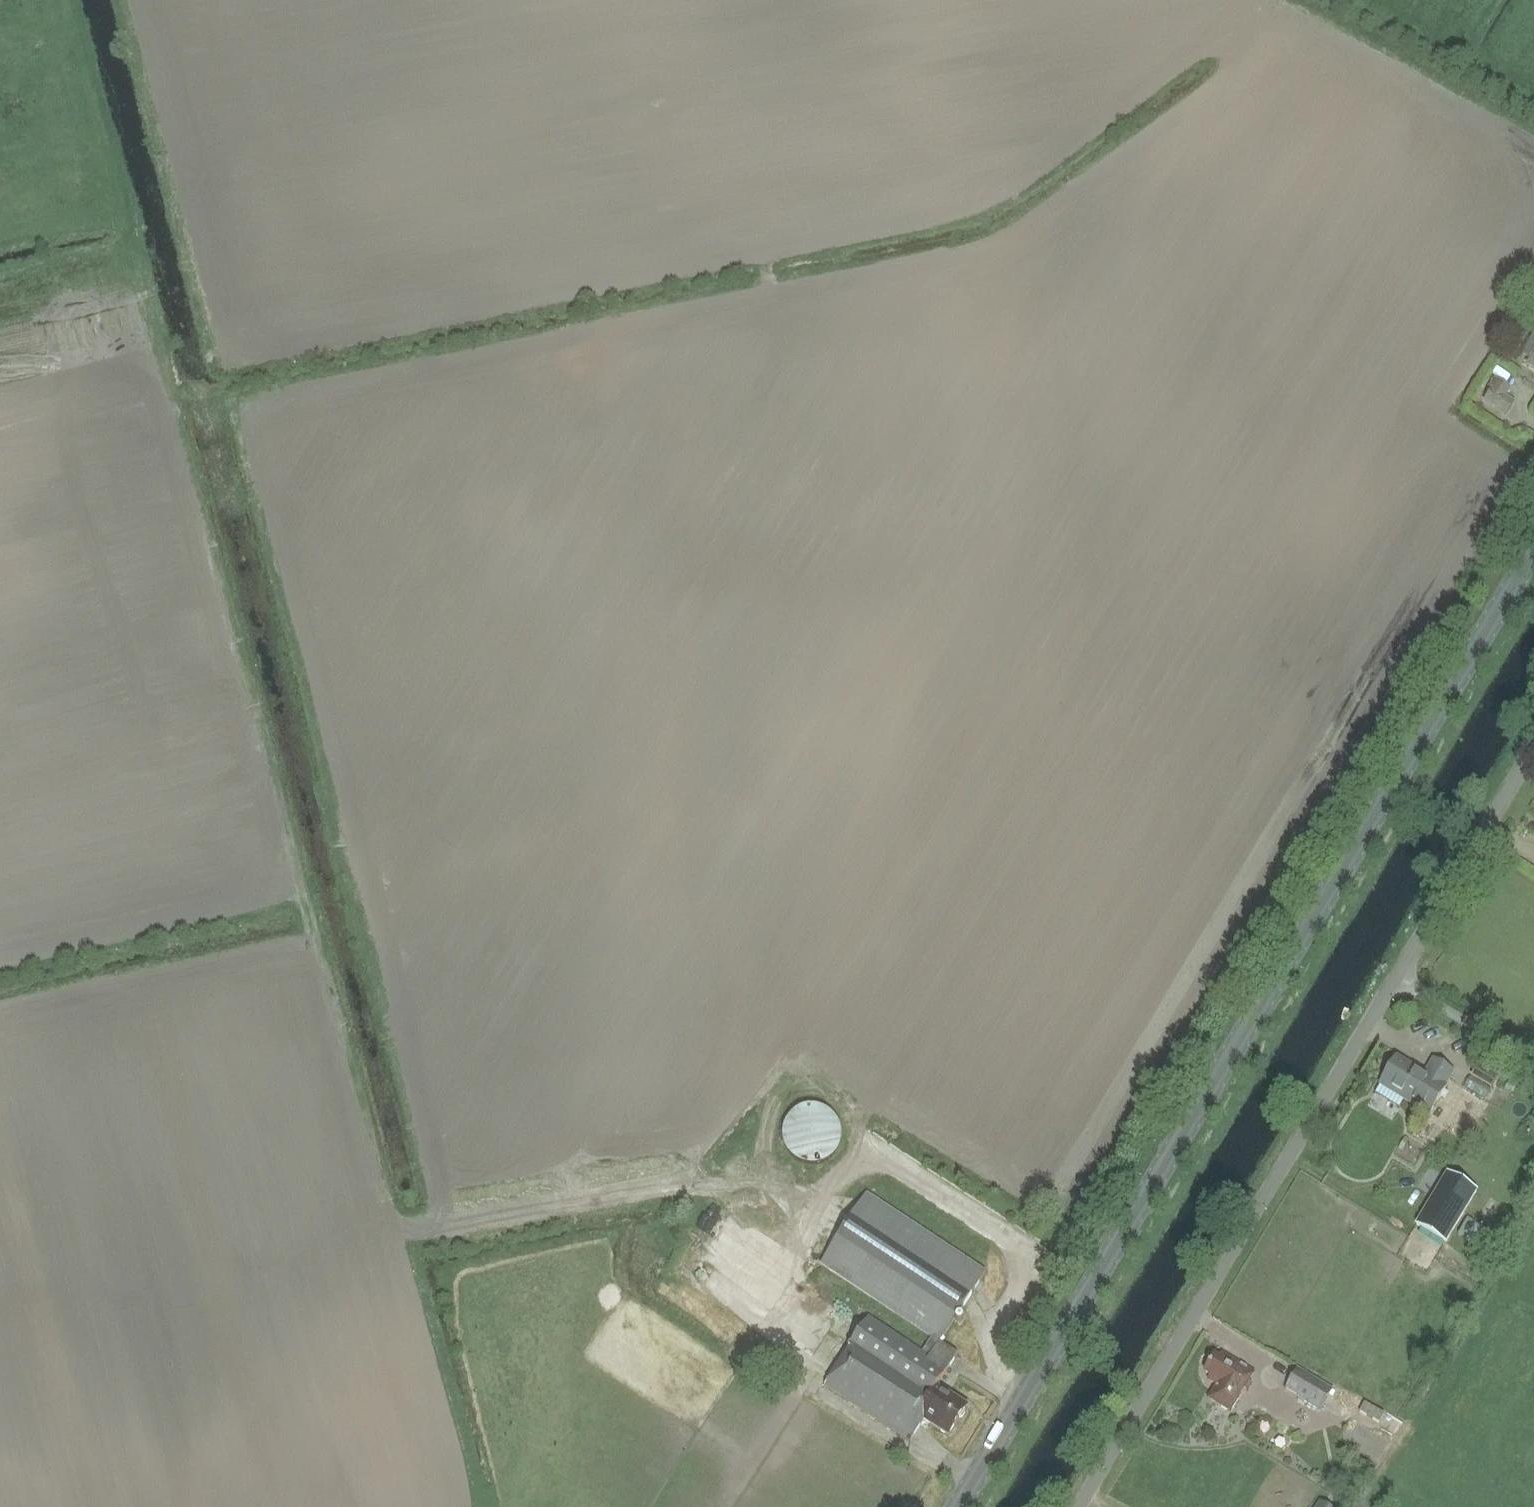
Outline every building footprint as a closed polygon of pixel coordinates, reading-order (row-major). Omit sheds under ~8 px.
[(1492,389),(1484,401),(1506,415),(1514,402),(1506,397),(1510,389),(1494,379),(1489,387),(1492,389)] [(1444,1087),(1452,1073),(1434,1062),(1425,1076),(1397,1059),(1381,1086),(1431,1116),(1447,1089),(1444,1087)] [(837,1152),(839,1147),(841,1142),(841,1137),(841,1131),(840,1126),(838,1121),(835,1117),(831,1113),(827,1110),(822,1108),(817,1107),(812,1106),(806,1107),(801,1108),(797,1110),(792,1114),(789,1117),(786,1122),(784,1127),(783,1132),(782,1137),(783,1142),(785,1147),(787,1152),(791,1156),(795,1159),(799,1162),(804,1164),(809,1165),(815,1165),(820,1164),(825,1162),(829,1159),(833,1156),(837,1152)] [(1447,1174),(1416,1225),(1446,1243),(1477,1192),(1447,1174)] [(948,1436),(967,1408),(936,1388),(957,1355),(940,1344),(986,1273),(866,1196),(823,1264),(934,1335),(923,1352),(870,1318),(825,1387),(910,1442),(924,1420),(948,1436)] [(1209,1381),(1217,1386),(1208,1400),(1231,1413),(1255,1374),(1223,1354),(1220,1359),(1216,1356),(1206,1373),(1211,1377),(1209,1381)] [(1298,1368),(1285,1389),(1299,1397),(1298,1399),(1320,1412),(1333,1390),(1298,1368)]
